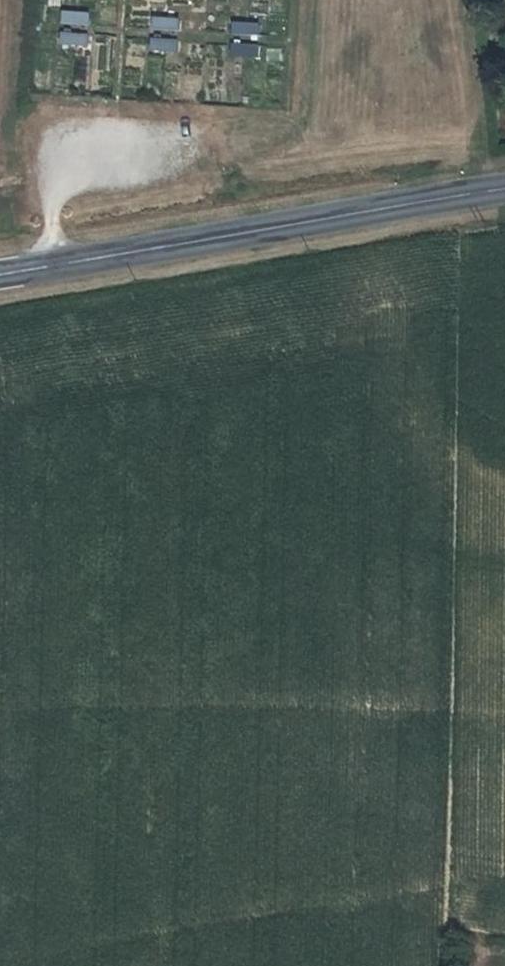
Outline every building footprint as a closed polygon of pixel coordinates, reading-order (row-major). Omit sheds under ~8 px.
[(68,10),(63,44),(90,48),(95,14),(68,10)] [(155,17),(154,31),(180,33),(181,19),(155,17)] [(262,56),(262,22),(235,22),(234,56),(262,56)] [(179,54),(180,39),(154,37),(153,52),(179,54)]
